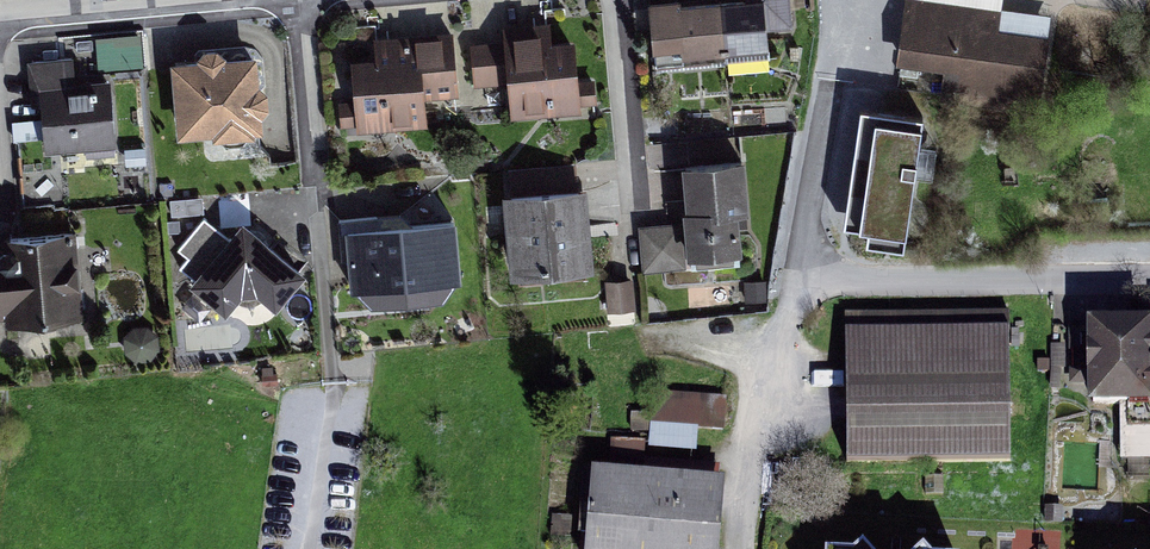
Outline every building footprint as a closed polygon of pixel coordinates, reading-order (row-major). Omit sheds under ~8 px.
[(683,4),(682,0),(670,0),(647,2),(653,69),(769,58),(766,30),(792,28),(789,0),(727,0),(683,4)] [(944,89),(1039,101),(1048,35),(1000,29),(1002,7),(944,0),(907,0),(899,60),(947,67),(944,89)] [(140,69),(139,34),(97,36),(99,71),(140,69)] [(348,65),(355,131),(430,123),(427,98),(462,94),(456,36),(383,44),(385,61),(348,65)] [(502,45),(509,111),(575,104),(568,38),(502,45)] [(33,59),(44,157),(119,149),(112,86),(85,90),(81,54),(33,59)] [(174,62),(180,136),(260,129),(253,56),(174,62)] [(869,229),(867,242),(905,247),(922,118),(863,111),(848,226),(869,229)] [(752,245),(742,158),(681,165),(690,251),(752,245)] [(503,193),(509,272),(590,266),(584,187),(503,193)] [(180,278),(221,316),(249,286),(280,315),(312,280),(240,214),(180,278)] [(462,273),(456,217),(347,227),(352,305),(437,300),(462,273)] [(681,222),(640,225),(643,270),(684,267),(681,222)] [(72,316),(66,238),(0,243),(0,322),(72,316)] [(632,278),(606,280),(609,311),(634,309),(632,278)] [(766,280),(744,281),(745,299),(767,298),(766,280)] [(847,312),(848,466),(1010,464),(1009,310),(847,312)] [(1149,459),(1149,335),(1087,335),(1086,411),(1121,411),(1120,459),(1149,459)] [(726,430),(726,400),(650,400),(650,450),(699,450),(699,430),(726,430)] [(723,485),(594,476),(589,548),(719,548),(723,485)]
